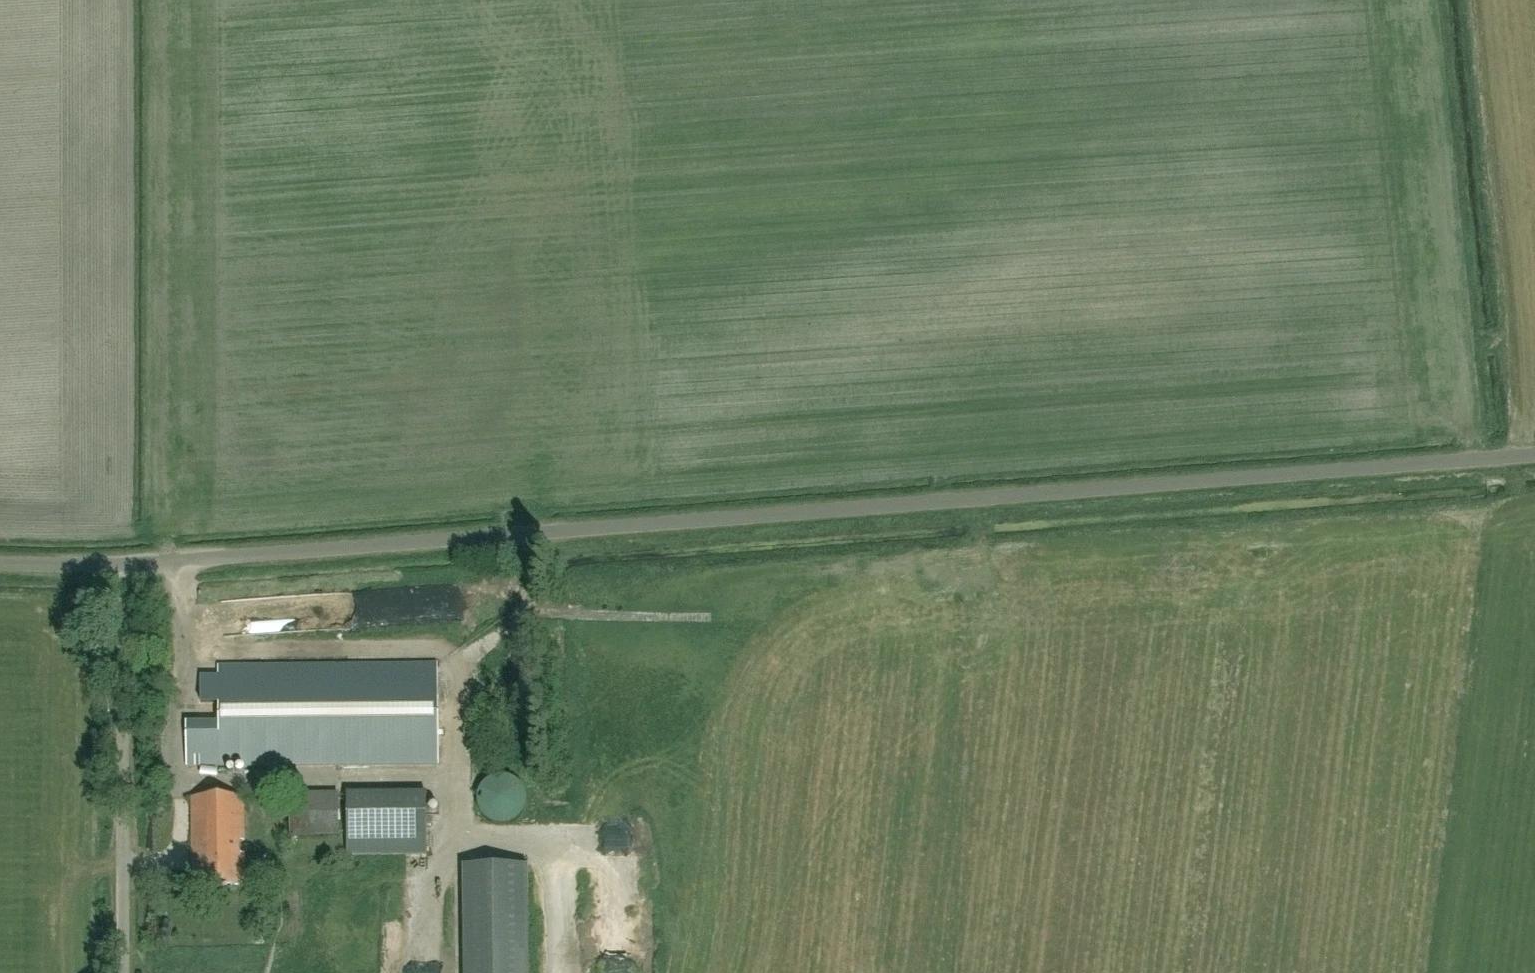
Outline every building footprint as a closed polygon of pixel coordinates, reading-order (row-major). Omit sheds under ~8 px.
[(187,724),(187,767),(439,765),(438,665),(219,667),(219,724),(187,724)] [(511,777),(501,775),(495,775),(490,777),(483,783),(480,786),(478,790),(476,798),(476,804),(478,809),(482,816),(488,821),(491,823),(501,825),(504,825),(512,822),(517,819),(522,814),(524,811),(526,804),(526,801),(526,795),(524,790),(522,787),(517,781),(511,777)] [(346,794),(347,856),(427,856),(426,793),(346,794)] [(339,838),(338,794),(289,795),(290,838),(339,838)] [(198,887),(245,886),(245,855),(240,855),(240,842),(245,842),(244,798),(192,799),(193,871),(197,871),(198,887)] [(533,865),(467,865),(467,972),(533,972),(533,865)]
